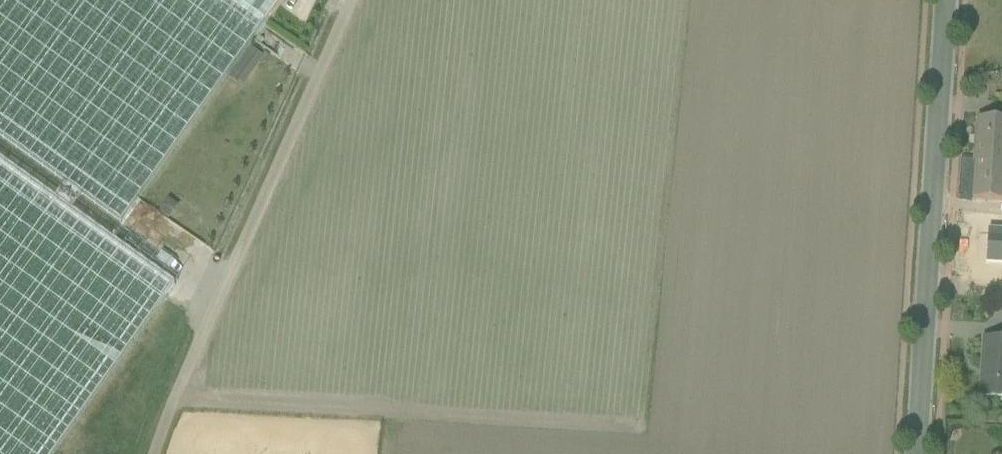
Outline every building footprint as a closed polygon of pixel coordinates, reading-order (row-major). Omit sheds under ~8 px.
[(121,219),(277,0),(0,0),(0,133),(121,219)] [(968,156),(1001,158),(1001,117),(971,115),(968,156)] [(1001,199),(1001,158),(968,156),(965,196),(1001,199)] [(178,289),(0,158),(0,453),(61,453),(178,289)] [(1001,401),(1001,338),(978,336),(974,399),(1001,401)]
